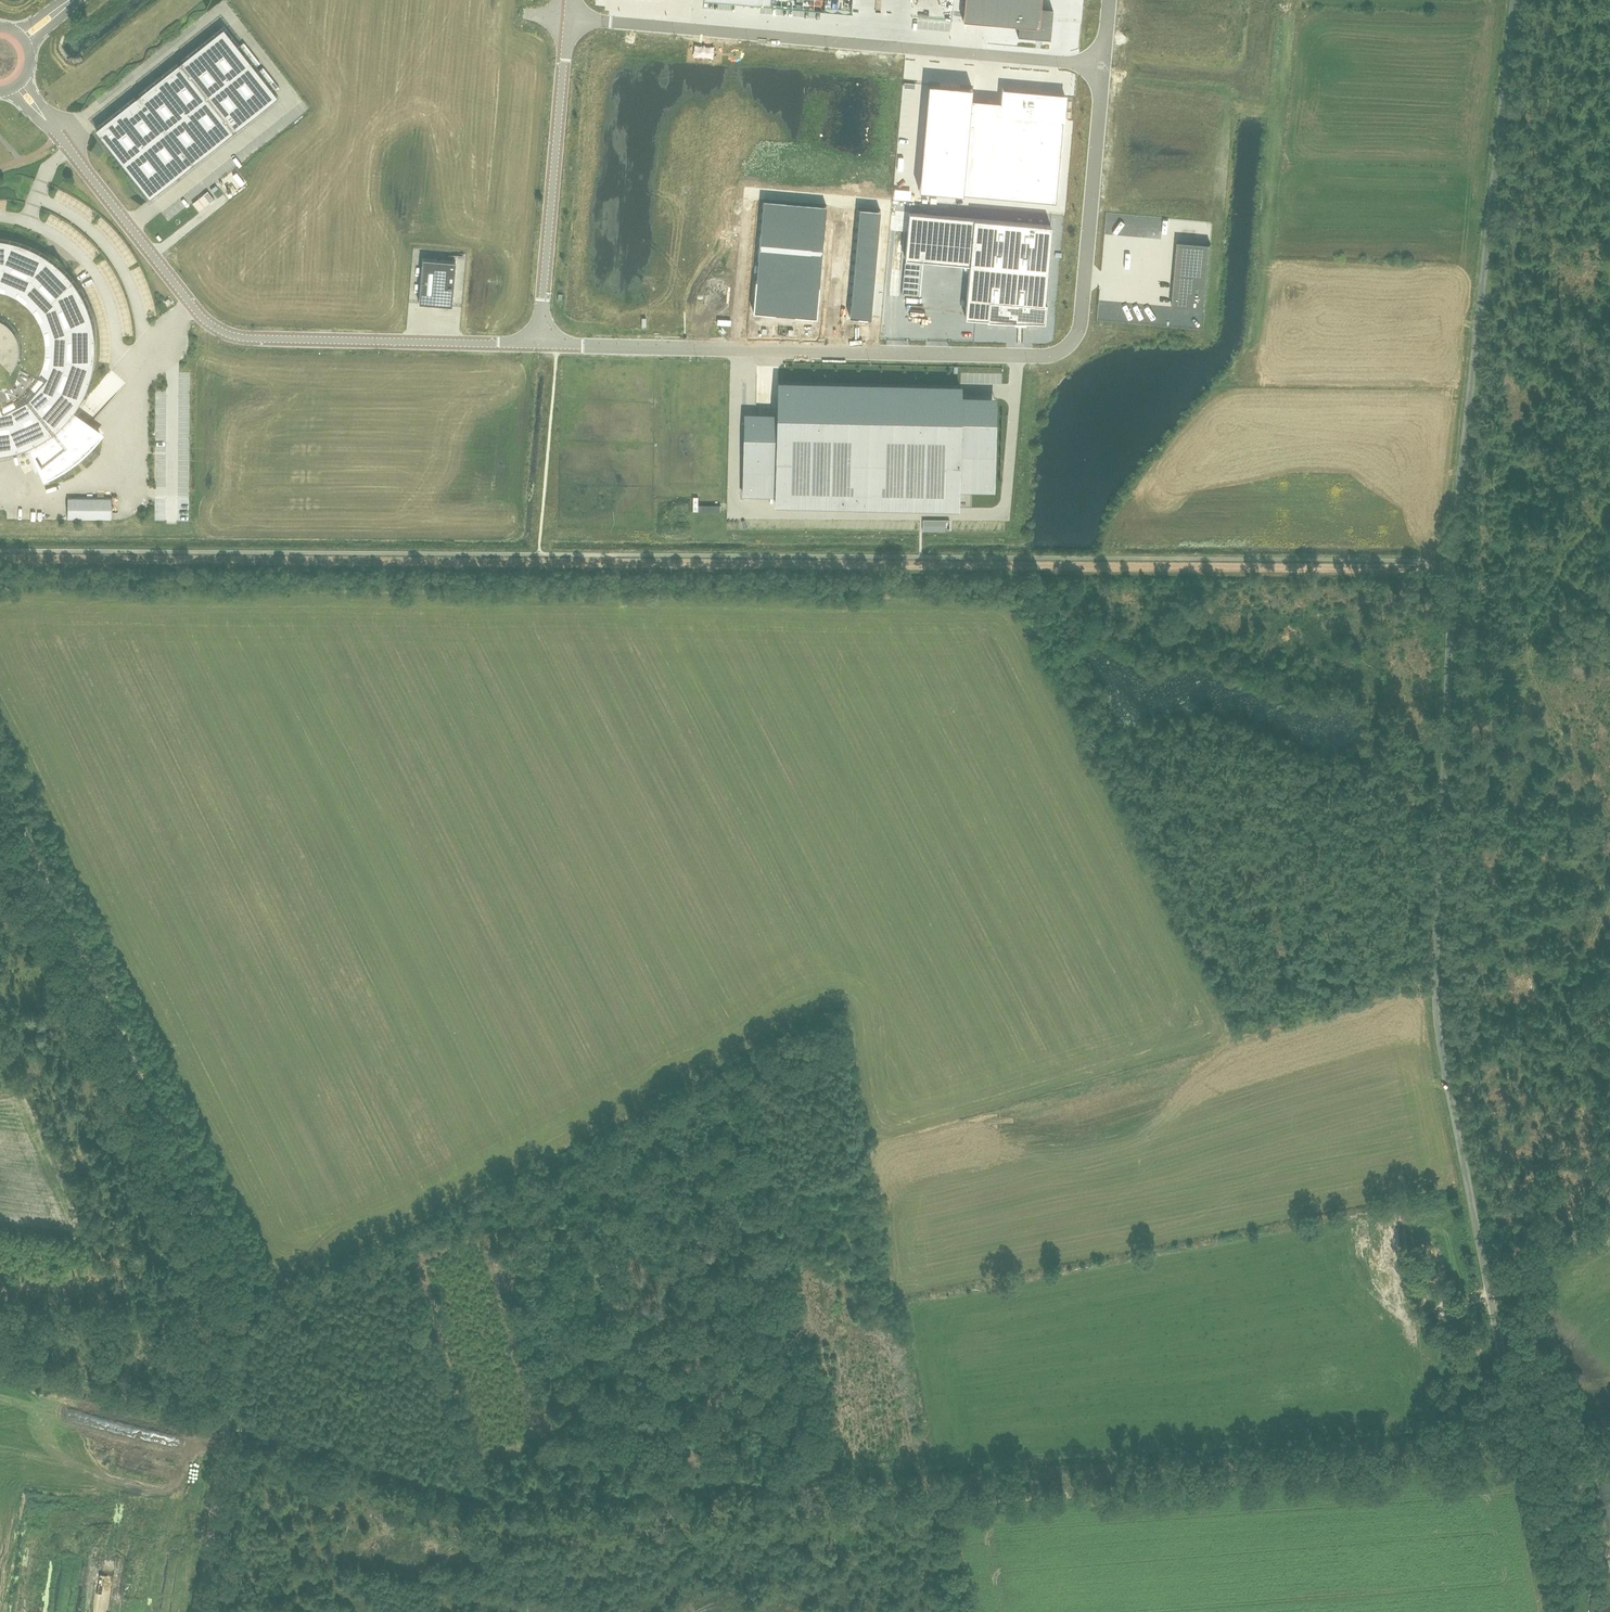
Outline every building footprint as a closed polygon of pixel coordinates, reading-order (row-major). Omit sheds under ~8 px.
[(824,8),(825,0),(730,0),(824,8)] [(1041,0),(965,0),(963,20),(1019,25),(1018,36),(1050,39),(1053,9),(1041,8),(1041,0)] [(278,96),(224,28),(96,129),(150,198),(278,96)] [(914,83),(905,190),(1042,202),(1051,95),(988,90),(987,101),(958,99),(959,87),(914,83)] [(817,318),(827,205),(763,199),(753,312),(817,318)] [(859,208),(849,317),(871,319),(881,210),(859,208)] [(909,212),(905,258),(970,264),(965,316),(987,318),(987,322),(1045,323),(1047,303),(1044,303),(1051,225),(909,212)] [(1,491),(13,489),(25,486),(37,482),(49,478),(58,473),(68,467),(77,460),(85,453),(93,446),(100,437),(89,429),(87,430),(69,416),(75,409),(80,401),(85,393),(88,384),(91,375),(93,366),(95,357),(95,347),(95,338),(93,328),(91,319),(89,310),(85,301),(81,293),(76,285),(70,278),(64,271),(57,264),(50,258),(42,253),(33,249),(25,245),(16,242),(7,240),(0,239),(0,491),(1,491)] [(1211,244),(1178,241),(1172,306),(1205,309),(1211,244)] [(423,259),(419,303),(452,306),(456,262),(423,259)] [(922,263),(905,262),(902,294),(919,296),(922,263)] [(958,506),(959,487),(972,487),(994,488),(995,411),(961,410),(961,396),(961,388),(778,384),(777,414),(777,428),(745,427),(743,482),(776,482),(776,493),(775,502),(958,506)] [(153,415),(153,430),(165,431),(165,416),(153,415)] [(141,435),(141,452),(152,452),(152,435),(141,435)] [(107,1581),(104,1599),(113,1600),(116,1583),(107,1581)] [(1589,1602),(1591,1611),(1609,1611),(1609,1599),(1589,1602)]
